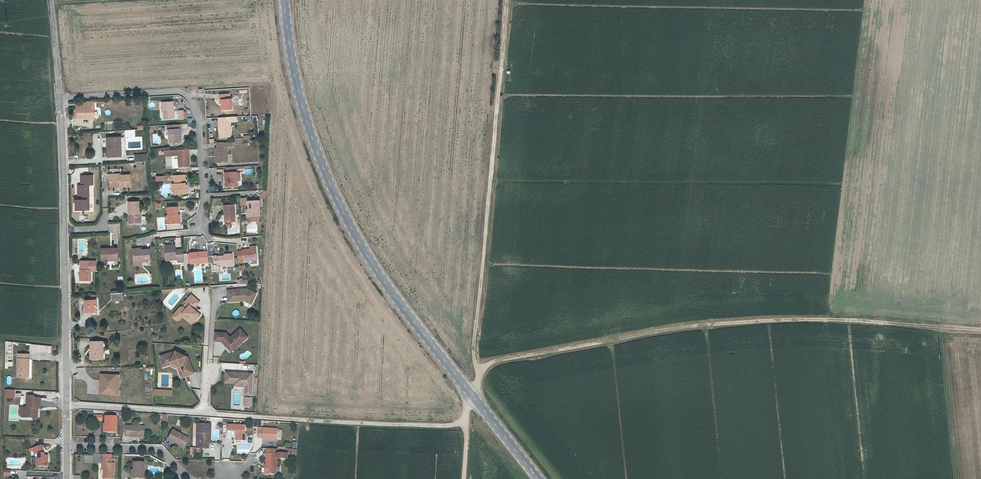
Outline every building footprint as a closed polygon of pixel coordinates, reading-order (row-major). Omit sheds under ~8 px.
[(220,93),(221,99),(223,99),(223,103),(223,110),(233,109),(233,98),(230,98),(230,93),(220,93)] [(95,116),(94,100),(86,100),(86,101),(76,102),(77,117),(87,116),(89,118),(94,117),(95,116)] [(177,101),(164,102),(165,118),(178,118),(177,101)] [(230,117),(220,117),(221,137),(231,136),(230,122),(239,122),(238,116),(230,117)] [(181,129),(170,129),(171,142),(181,141),(180,132),(182,132),(181,129)] [(127,140),(123,140),(123,135),(109,135),(110,154),(123,154),(123,149),(127,149),(127,140)] [(216,149),(217,156),(219,156),(219,163),(229,163),(228,148),(234,148),(234,142),(217,143),(217,148),(216,149)] [(189,149),(165,151),(165,156),(179,155),(179,168),(188,167),(188,162),(190,162),(189,149)] [(135,161),(148,160),(148,153),(135,154),(135,161)] [(238,183),(238,175),(238,170),(238,168),(234,168),(228,168),(228,173),(226,173),(227,177),(225,177),(225,189),(239,188),(238,183)] [(90,197),(93,197),(93,182),(96,182),(96,173),(83,173),(83,182),(80,182),(80,186),(82,185),(82,192),(80,192),(80,197),(76,197),(76,207),(90,207),(90,197)] [(121,183),(121,177),(121,174),(121,173),(110,173),(111,183),(121,183)] [(121,183),(122,186),(131,186),(131,174),(121,174),(121,177),(121,183)] [(176,185),(176,191),(176,195),(189,195),(189,186),(187,186),(186,175),(175,176),(175,178),(176,185)] [(132,212),(133,223),(143,222),(142,212),(140,212),(139,201),(129,201),(129,213),(132,212)] [(252,221),(260,221),(260,216),(261,216),(260,201),(249,202),(249,206),(247,206),(248,217),(252,217),(252,221)] [(236,205),(225,205),(226,222),(237,222),(236,205)] [(178,224),(178,216),(177,207),(168,208),(169,224),(178,224)] [(184,262),(184,250),(179,250),(178,252),(176,252),(176,245),(166,246),(167,261),(178,260),(179,262),(184,262)] [(119,248),(104,248),(104,259),(120,259),(119,248)] [(140,251),(140,248),(134,249),(135,261),(135,265),(144,265),(144,263),(144,260),(153,260),(152,249),(143,250),(142,251),(140,251)] [(245,251),(239,252),(239,262),(245,262),(245,261),(258,260),(257,249),(250,250),(244,250),(245,251)] [(199,254),(199,253),(192,253),(192,254),(189,254),(189,263),(192,263),(193,264),(210,263),(209,254),(199,254)] [(215,265),(219,265),(219,266),(235,266),(234,255),(225,255),(225,257),(219,257),(219,256),(215,256),(215,265)] [(82,273),(82,276),(83,276),(83,280),(94,280),(94,266),(89,266),(89,264),(86,264),(85,266),(84,265),(84,273),(82,273)] [(250,299),(254,301),(258,294),(248,289),(229,290),(230,302),(246,301),(248,302),(250,299)] [(124,293),(113,294),(114,301),(125,300),(124,293)] [(202,302),(193,295),(188,302),(190,305),(187,308),(185,308),(183,308),(176,316),(176,319),(179,321),(181,320),(185,316),(188,319),(190,318),(194,320),(197,316),(199,318),(203,315),(196,309),(202,302)] [(87,302),(88,312),(100,312),(99,301),(87,302)] [(229,333),(217,332),(216,341),(224,341),(226,340),(227,342),(226,343),(230,348),(232,346),(234,348),(241,343),(242,344),(250,337),(243,328),(233,337),(229,333)] [(93,358),(102,358),(102,349),(105,349),(104,341),(93,341),(93,358)] [(232,346),(230,348),(233,352),(242,344),(241,343),(234,348),(232,346)] [(184,371),(186,376),(196,373),(190,357),(178,351),(162,356),(165,364),(172,361),(183,367),(185,363),(187,366),(184,371)] [(18,379),(26,379),(26,369),(30,369),(31,356),(20,356),(18,379)] [(186,376),(184,371),(183,367),(172,361),(165,364),(165,366),(172,364),(180,369),(183,377),(186,376)] [(252,372),(224,371),(223,383),(232,384),(232,387),(243,388),(243,395),(251,396),(252,372)] [(118,394),(118,374),(99,373),(98,394),(118,394)] [(4,390),(4,398),(14,399),(14,390),(4,390)] [(243,396),(243,407),(252,407),(252,397),(243,396)] [(33,416),(39,416),(40,412),(38,411),(39,409),(40,409),(43,410),(43,400),(36,399),(36,397),(30,397),(29,408),(26,408),(26,418),(32,419),(33,416)] [(106,416),(106,424),(108,424),(108,431),(117,431),(117,416),(106,416)] [(209,449),(209,443),(209,429),(212,430),(212,425),(198,425),(197,449),(209,449)] [(246,425),(229,425),(229,435),(237,435),(237,440),(247,441),(247,434),(246,434),(246,425)] [(127,426),(127,436),(145,436),(146,426),(127,426)] [(264,435),(264,436),(278,436),(279,428),(264,428),(264,431),(259,431),(259,435),(264,435)] [(176,444),(177,443),(184,447),(189,438),(174,430),(168,440),(176,444)] [(38,459),(38,466),(51,466),(51,456),(47,456),(47,452),(45,446),(37,449),(39,454),(40,453),(41,453),(41,459),(38,459)] [(277,454),(267,454),(267,464),(267,467),(265,467),(265,474),(277,474),(277,459),(285,459),(285,454),(277,454)] [(104,463),(104,469),(104,478),(105,478),(114,478),(115,463),(113,463),(113,459),(103,459),(103,463),(104,463)] [(134,471),(134,478),(145,478),(145,463),(134,463),(134,471)]
